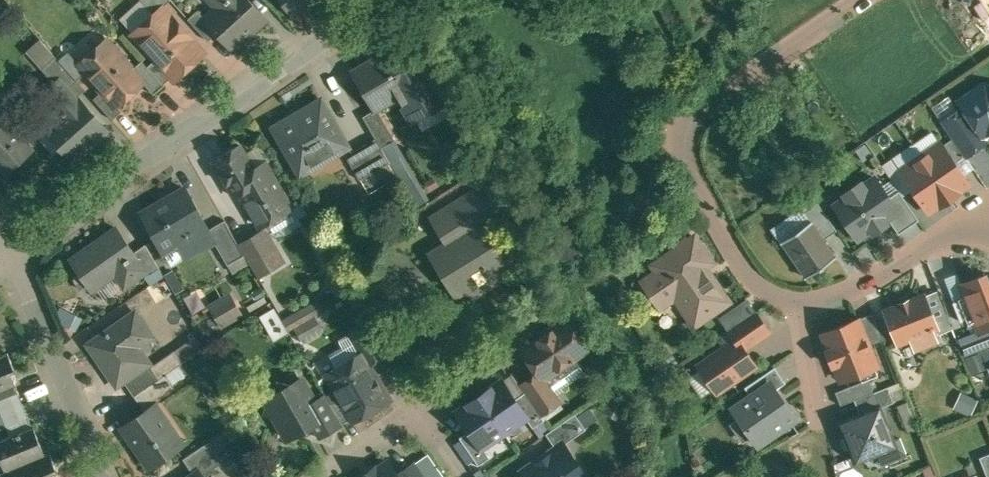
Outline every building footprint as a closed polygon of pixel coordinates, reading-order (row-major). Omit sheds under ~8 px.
[(153,13),(161,7),(168,0),(141,0),(153,13)] [(251,0),(222,0),(223,2),(206,18),(205,19),(217,32),(233,50),(267,18),(251,0)] [(293,15),(315,0),(282,0),(293,15)] [(203,53),(161,7),(153,13),(133,32),(156,58),(172,76),(175,79),(203,53)] [(206,18),(198,9),(188,18),(209,40),(217,32),(205,19),(206,18)] [(38,70),(60,51),(49,39),(42,45),(36,38),(21,50),(38,70)] [(134,67),(108,39),(90,54),(97,62),(86,71),(103,91),(117,106),(118,106),(144,82),(145,81),(134,67)] [(398,46),(355,72),(378,110),(400,98),(421,85),(416,76),(398,46)] [(57,56),(42,69),(55,83),(60,78),(69,88),(78,79),(57,56)] [(172,76),(156,58),(146,66),(163,84),(172,76)] [(146,66),(141,60),(134,67),(145,81),(144,82),(153,93),(163,84),(146,66)] [(432,67),(416,76),(421,85),(400,98),(414,123),(451,102),(432,67)] [(69,88),(60,78),(55,83),(43,94),(61,115),(47,128),(74,158),(106,129),(69,88)] [(984,86),(962,101),(967,108),(985,134),(986,133),(988,131),(988,87),(984,86)] [(117,106),(103,91),(95,98),(114,119),(123,111),(118,106),(117,106)] [(0,112),(10,104),(0,93),(0,112)] [(310,109),(294,119),(293,117),(275,128),(302,175),(350,146),(323,100),(310,108),(310,109)] [(985,134),(967,108),(944,123),(962,151),(965,155),(985,141),(987,134),(986,133),(985,134)] [(396,140),(378,110),(365,118),(377,138),(383,148),(396,140)] [(8,173),(34,149),(0,112),(0,163),(8,173)] [(377,138),(347,156),(361,180),(391,163),(383,148),(377,138)] [(954,138),(944,145),(952,158),(962,151),(954,138)] [(944,145),(942,143),(922,157),(951,199),(961,191),(960,190),(970,183),(963,173),(952,158),(944,145)] [(257,170),(243,146),(240,148),(237,147),(229,151),(228,155),(215,162),(235,195),(241,191),(261,225),(292,206),(267,164),(257,170)] [(962,151),(952,158),(963,173),(973,166),(965,155),(962,151)] [(922,157),(901,171),(929,211),(939,204),(940,206),(951,199),(922,157)] [(846,197),(834,205),(857,238),(887,218),(897,211),(888,198),(875,178),(863,186),(861,182),(844,194),(846,197)] [(490,186),(465,201),(481,228),(507,213),(490,186)] [(189,187),(144,212),(161,242),(190,227),(192,232),(208,223),(189,187)] [(899,190),(888,198),(897,211),(887,218),(899,234),(919,219),(899,190)] [(838,230),(817,200),(803,209),(811,221),(812,220),(825,239),(838,230)] [(481,228),(465,201),(438,218),(454,243),(437,254),(453,280),(466,272),(477,290),(495,279),(490,270),(502,262),(481,228)] [(226,220),(211,229),(230,262),(245,253),(240,244),(226,220)] [(811,221),(782,241),(807,277),(837,257),(825,239),(812,220),(811,221)] [(118,227),(73,259),(94,288),(117,272),(126,284),(148,269),(135,251),(118,227)] [(266,229),(240,244),(245,253),(258,276),(284,261),(266,229)] [(694,324),(729,301),(705,266),(712,262),(695,236),(652,265),(655,270),(642,279),(662,308),(677,298),(694,324)] [(161,267),(147,243),(135,251),(148,269),(151,274),(161,267)] [(986,274),(963,283),(981,330),(988,327),(988,282),(986,274)] [(938,291),(925,296),(933,316),(946,311),(938,291)] [(202,303),(214,328),(238,317),(226,292),(202,303)] [(908,301),(902,303),(901,302),(901,303),(886,309),(899,343),(912,338),(916,348),(937,340),(932,330),(937,328),(938,328),(933,316),(925,296),(925,294),(909,300),(909,299),(908,299),(908,301)] [(275,309),(263,316),(275,338),(287,331),(275,309)] [(137,311),(92,343),(120,383),(151,361),(135,338),(149,329),(137,311)] [(756,311),(730,329),(737,339),(738,339),(745,348),(770,331),(756,311)] [(946,311),(933,316),(938,328),(937,328),(938,331),(953,326),(947,311),(946,311)] [(884,339),(874,312),(858,318),(858,319),(862,318),(872,344),(884,339)] [(316,315),(295,327),(300,335),(320,323),(316,315)] [(858,319),(824,333),(830,348),(827,350),(833,365),(836,364),(843,379),(878,365),(869,345),(872,344),(862,318),(858,319)] [(567,320),(524,350),(540,372),(544,378),(545,378),(587,349),(567,320)] [(371,321),(351,333),(364,354),(365,353),(370,363),(389,352),(371,321)] [(737,339),(700,365),(718,391),(756,365),(745,348),(738,339),(737,339)] [(175,351),(153,366),(161,377),(167,373),(183,362),(175,351)] [(0,356),(0,391),(16,384),(7,364),(12,362),(8,352),(1,355),(0,356)] [(364,354),(329,374),(341,396),(353,417),(354,419),(390,398),(385,389),(383,388),(376,376),(376,374),(370,363),(365,353),(364,354)] [(776,366),(746,386),(753,396),(772,383),(776,389),(787,382),(776,366)] [(561,401),(545,378),(544,378),(540,372),(521,385),(526,392),(542,414),(561,401)] [(161,377),(136,395),(147,411),(150,408),(147,404),(175,384),(167,373),(161,377)] [(293,384),(278,380),(273,396),(267,400),(268,403),(265,414),(276,417),(288,437),(312,423),(325,416),(316,401),(304,378),(293,384)] [(870,378),(836,391),(842,404),(855,399),(875,391),(870,378)] [(516,399),(503,381),(481,396),(505,431),(526,416),(527,416),(516,399)] [(753,396),(734,409),(758,443),(796,417),(776,389),(772,383),(753,396)] [(875,391),(855,399),(861,414),(880,406),(881,407),(895,401),(889,386),(875,391)] [(0,400),(0,407),(3,414),(25,404),(19,392),(0,400)] [(542,414),(526,392),(516,399),(527,416),(526,416),(534,427),(545,419),(542,414)] [(956,392),(951,410),(970,414),(974,397),(956,392)] [(331,402),(327,394),(325,395),(326,396),(316,401),(325,416),(312,423),(320,437),(321,436),(342,424),(343,423),(331,402)] [(353,417),(341,396),(331,402),(343,423),(353,417)] [(481,396),(463,409),(462,416),(471,430),(483,446),(505,431),(481,396)] [(25,404),(3,414),(8,426),(30,417),(25,404)] [(861,414),(841,422),(847,436),(844,436),(849,448),(851,447),(857,461),(896,445),(881,407),(880,406),(861,414)] [(147,411),(124,427),(152,466),(185,443),(174,427),(169,431),(153,407),(150,408),(147,411)] [(576,413),(547,433),(557,448),(565,443),(565,444),(587,429),(576,413)] [(0,440),(0,454),(7,471),(12,469),(47,454),(46,453),(35,426),(0,440)] [(483,446),(471,430),(461,437),(480,464),(491,457),(483,446)] [(211,440),(185,458),(195,473),(201,470),(204,475),(225,460),(211,440)] [(523,471),(527,476),(587,476),(588,476),(565,444),(565,443),(557,448),(523,471)] [(12,469),(15,476),(56,476),(51,463),(55,462),(51,451),(46,453),(47,454),(12,469)] [(980,457),(988,476),(988,453),(980,457)] [(377,469),(376,467),(362,476),(400,476),(398,474),(389,461),(377,469)] [(415,462),(398,474),(400,476),(425,476),(415,462)] [(933,464),(924,468),(927,476),(938,476),(933,464)]
